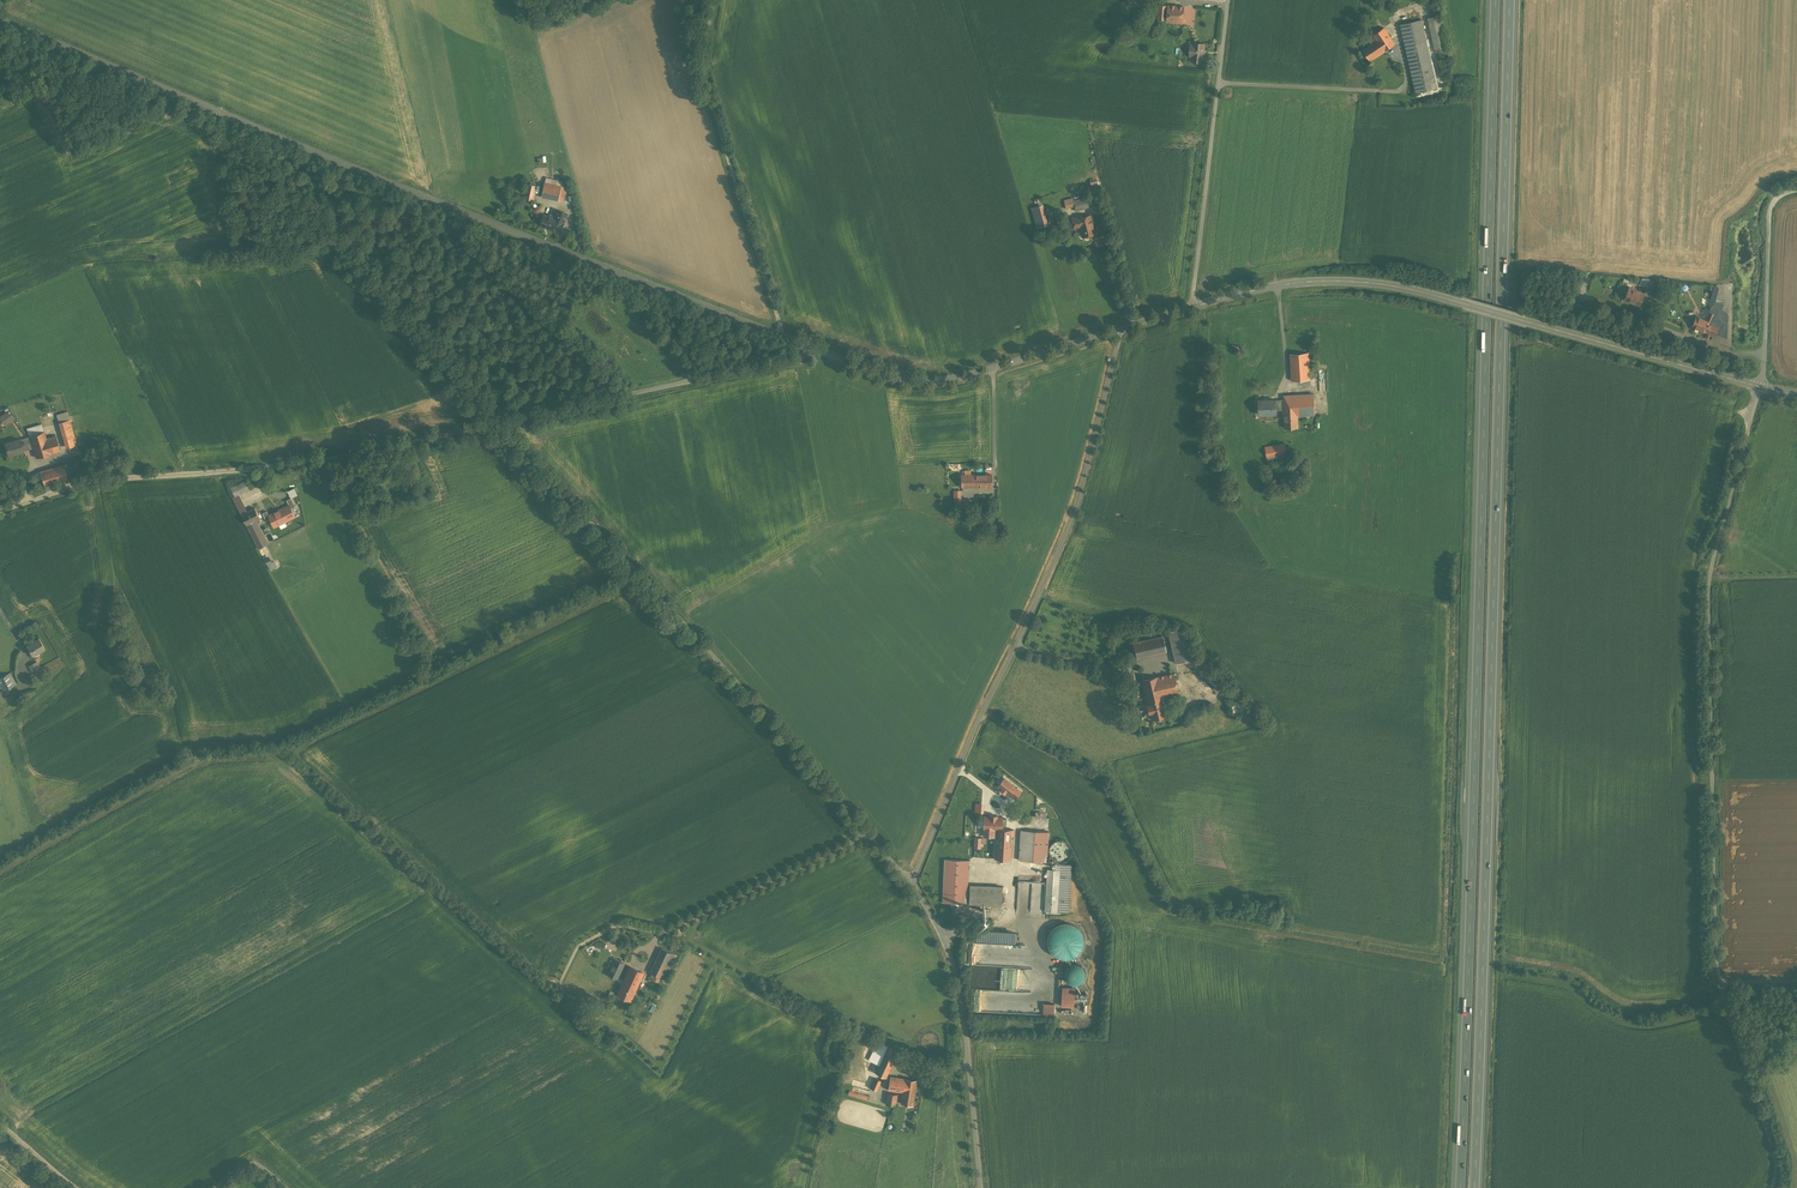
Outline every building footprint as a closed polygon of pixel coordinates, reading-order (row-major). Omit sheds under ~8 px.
[(1169,5),(1158,4),(1157,19),(1162,20),(1167,20),(1169,5)] [(1194,8),(1169,5),(1167,20),(1167,21),(1181,23),(1182,19),(1189,19),(1190,14),(1194,15),(1194,8)] [(1190,14),(1189,19),(1182,19),(1181,23),(1181,31),(1182,31),(1192,32),(1194,15),(1190,14)] [(1438,15),(1428,18),(1436,52),(1446,50),(1438,15)] [(1421,19),(1401,24),(1416,93),(1437,88),(1421,19)] [(1395,44),(1384,27),(1374,34),(1378,40),(1385,50),(1395,44)] [(1378,40),(1363,49),(1364,51),(1370,60),(1385,50),(1378,40)] [(1205,43),(1193,42),(1193,44),(1191,44),(1190,56),(1192,56),(1191,61),(1203,62),(1205,43)] [(551,179),(546,178),(542,197),(563,201),(566,187),(564,187),(565,183),(564,182),(551,179)] [(536,185),(528,184),(525,199),(533,201),(536,185)] [(1073,200),(1074,205),(1076,210),(1089,207),(1086,197),(1073,200)] [(1073,198),(1064,200),(1066,208),(1074,205),(1073,200),(1073,198)] [(1048,224),(1043,205),(1031,208),(1037,227),(1048,224)] [(557,209),(554,218),(564,222),(567,213),(557,209)] [(554,218),(544,214),(540,225),(560,232),(564,222),(554,218)] [(1080,227),(1082,236),(1094,233),(1090,215),(1084,216),(1083,215),(1072,218),(1074,228),(1080,227)] [(1649,283),(1647,286),(1654,289),(1657,283),(1648,279),(1646,282),(1649,283)] [(1708,320),(1704,331),(1715,336),(1716,333),(1727,337),(1728,313),(1721,310),(1724,303),(1715,301),(1719,287),(1714,286),(1709,305),(1711,306),(1707,315),(1706,319),(1708,320)] [(1629,288),(1624,299),(1640,305),(1645,294),(1629,288)] [(1697,316),(1706,319),(1707,315),(1704,314),(1705,311),(1700,309),(1697,316)] [(1697,316),(1696,316),(1692,327),(1699,330),(1700,329),(1704,331),(1708,320),(1706,319),(1697,316)] [(1308,353),(1290,354),(1292,381),(1310,380),(1308,353)] [(1314,394),(1283,395),(1283,399),(1284,410),(1285,428),(1298,427),(1297,415),(1315,415),(1314,394)] [(1264,400),(1258,401),(1259,414),(1277,413),(1277,410),(1276,400),(1269,400),(1264,400)] [(0,417),(0,418),(4,424),(13,418),(8,411),(0,417)] [(57,415),(59,422),(69,419),(67,412),(57,415)] [(59,422),(58,422),(66,448),(77,445),(69,419),(59,422)] [(46,438),(41,424),(28,428),(30,436),(33,447),(36,457),(50,453),(60,450),(56,435),(46,438)] [(30,436),(20,439),(5,443),(7,449),(8,449),(10,455),(23,451),(23,450),(33,447),(30,436)] [(1285,443),(1265,447),(1268,464),(1288,460),(1288,458),(1291,457),(1289,448),(1286,449),(1285,443)] [(64,464),(40,471),(44,485),(68,478),(64,464)] [(962,486),(971,486),(971,474),(962,474),(962,486)] [(991,474),(971,474),(971,486),(991,486),(991,474)] [(246,480),(231,487),(235,495),(235,496),(238,494),(250,488),(246,480)] [(971,507),(971,500),(961,500),(961,490),(954,490),(954,507),(957,507),(971,507)] [(238,494),(235,496),(235,495),(232,497),(239,510),(244,507),(238,494)] [(262,503),(241,514),(247,525),(247,524),(259,548),(266,544),(268,543),(261,528),(264,526),(262,522),(266,519),(264,516),(268,514),(267,513),(278,507),(274,498),(273,497),(262,503)] [(289,504),(279,509),(278,507),(267,513),(268,514),(274,526),(285,521),(295,516),(289,504)] [(267,562),(270,569),(277,566),(275,562),(272,563),(270,560),(267,562)] [(1186,628),(1168,632),(1175,663),(1193,659),(1186,628)] [(1162,636),(1133,642),(1136,657),(1166,651),(1162,636)] [(39,637),(26,644),(32,654),(45,647),(39,637)] [(36,660),(29,665),(32,671),(40,666),(36,660)] [(1228,684),(1207,664),(1203,669),(1223,689),(1228,684)] [(0,677),(0,686),(2,691),(16,684),(10,672),(0,677)] [(1174,672),(1142,680),(1145,694),(1153,693),(1155,697),(1162,696),(1162,697),(1179,693),(1174,672)] [(1162,697),(1162,696),(1155,697),(1153,693),(1145,694),(1148,705),(1147,705),(1149,712),(1150,712),(1151,719),(1166,715),(1162,697)] [(1231,706),(1231,708),(1231,710),(1232,711),(1233,713),(1235,714),(1237,714),(1239,714),(1241,714),(1242,713),(1244,712),(1245,710),(1245,708),(1246,706),(1245,704),(1244,703),(1243,701),(1241,700),(1239,700),(1237,699),(1235,700),(1234,701),(1232,702),(1231,704),(1231,706)] [(1004,777),(997,785),(1001,789),(1000,790),(1004,793),(1005,792),(1009,795),(1010,794),(1016,787),(1004,777)] [(1016,787),(1010,794),(1015,798),(1021,791),(1016,787)] [(989,816),(984,816),(983,828),(984,828),(984,835),(994,836),(994,828),(997,828),(1002,829),(1002,828),(1002,825),(1006,825),(1007,818),(1002,818),(1002,817),(997,816),(997,815),(989,814),(989,816)] [(1002,829),(997,828),(995,858),(1010,859),(1011,838),(1013,838),(1014,829),(1002,828),(1002,829)] [(1048,831),(1021,829),(1019,860),(1046,861),(1048,831)] [(1049,850),(1049,852),(1049,854),(1050,856),(1051,858),(1053,859),(1054,860),(1056,861),(1058,862),(1060,862),(1062,862),(1064,861),(1066,860),(1067,859),(1069,858),(1070,856),(1071,854),(1071,852),(1071,850),(1071,848),(1070,846),(1069,844),(1067,843),(1066,842),(1064,841),(1062,840),(1060,840),(1058,840),(1056,841),(1054,842),(1053,843),(1051,844),(1050,846),(1049,848),(1049,850)] [(956,902),(967,903),(968,860),(944,859),(942,902),(956,902)] [(1055,869),(1047,869),(1045,911),(1068,912),(1071,864),(1055,863),(1055,869)] [(1002,886),(970,885),(969,903),(1001,905),(1002,886)] [(1051,927),(1048,930),(1047,934),(1046,938),(1046,942),(1048,946),(1050,950),(1053,953),(1056,955),(1060,957),(1064,957),(1069,957),(1073,955),(1076,953),(1079,950),(1081,946),(1082,942),(1083,938),(1082,934),(1080,930),(1078,927),(1074,924),(1070,922),(1066,921),(1062,921),(1058,922),(1054,924),(1051,927)] [(1015,931),(977,929),(977,940),(1014,942),(1015,931)] [(662,948),(651,971),(666,978),(676,955),(662,948)] [(617,978),(624,963),(615,959),(609,974),(617,978)] [(1068,964),(1066,965),(1064,968),(1063,971),(1063,974),(1064,977),(1066,980),(1068,982),(1071,983),(1074,983),(1077,982),(1080,981),(1082,979),(1083,976),(1084,973),(1083,970),(1082,967),(1080,965),(1077,963),(1074,962),(1071,962),(1068,964)] [(624,981),(636,987),(643,972),(631,966),(624,981)] [(636,987),(624,981),(618,994),(630,1000),(633,994),(636,987)] [(1074,987),(1062,986),(1061,1005),(1073,1006),(1074,987)] [(872,1069),(886,1076),(898,1050),(878,1041),(872,1054),(878,1057),(872,1069)] [(911,1089),(915,1090),(917,1079),(890,1076),(888,1089),(902,1091),(911,1093),(911,1089)] [(875,1077),(871,1087),(877,1090),(881,1080),(875,1077)] [(902,1091),(901,1103),(913,1104),(915,1090),(911,1089),(911,1093),(902,1091)] [(886,1104),(896,1105),(898,1094),(887,1092),(886,1104)]
